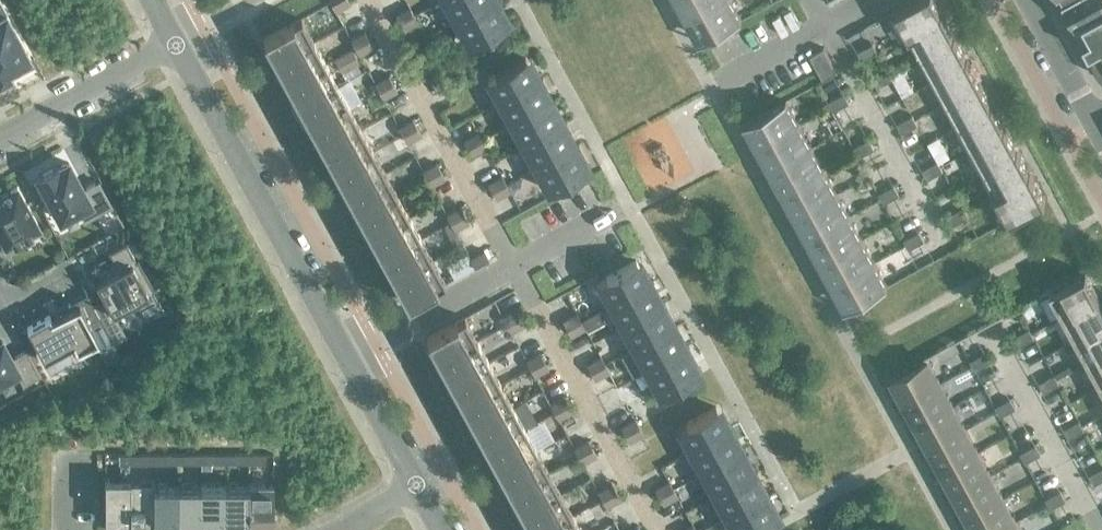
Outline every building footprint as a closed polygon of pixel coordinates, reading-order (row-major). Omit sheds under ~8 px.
[(332,4),(336,12),(350,4),(347,0),(338,0),(332,4)] [(493,0),(444,0),(456,21),(494,0),(493,0)] [(506,23),(494,0),(456,21),(468,44),(506,23)] [(693,15),(721,0),(685,0),(693,15)] [(731,0),(721,0),(693,15),(706,38),(704,39),(705,40),(742,20),(731,0)] [(937,0),(915,0),(896,10),(909,34),(945,15),(937,0)] [(1063,3),(1075,26),(1077,25),(1101,11),(1101,0),(1068,0),(1063,3)] [(32,59),(6,13),(0,2),(0,77),(32,59)] [(410,8),(396,15),(401,23),(414,15),(410,8)] [(1077,25),(1085,41),(1084,42),(1090,53),(1101,46),(1101,11),(1077,25)] [(401,23),(405,31),(418,23),(414,15),(401,23)] [(957,38),(945,15),(909,34),(922,57),(957,38)] [(314,42),(301,19),(263,40),(276,63),(314,42)] [(351,40),(355,47),(369,40),(365,32),(351,40)] [(970,61),(957,38),(922,57),(934,80),(970,61)] [(355,47),(360,55),(373,48),(369,40),(355,47)] [(326,64),(314,42),(276,63),(288,84),(326,64)] [(877,52),(873,44),(858,52),(862,60),(877,52)] [(1090,53),(1101,75),(1101,46),(1090,53)] [(837,73),(824,48),(810,56),(823,80),(837,73)] [(538,81),(525,58),(487,79),(500,102),(538,81)] [(982,84),(970,61),(934,80),(947,103),(982,84)] [(338,86),(326,64),(288,84),(300,106),(338,86)] [(430,77),(435,85),(448,78),(444,70),(430,77)] [(893,80),(887,70),(880,74),(885,84),(893,80)] [(885,84),(880,74),(872,78),(877,88),(885,84)] [(375,83),(379,91),(393,84),(389,76),(375,83)] [(435,85),(439,93),(452,86),(448,78),(435,85)] [(550,103),(538,81),(500,102),(512,124),(550,103)] [(379,91),(384,99),(397,92),(393,84),(379,91)] [(995,107),(982,84),(947,103),(959,126),(995,107)] [(350,107),(338,86),(300,106),(312,128),(350,107)] [(849,104),(844,94),(836,98),(841,108),(849,104)] [(841,108),(836,98),(828,102),(834,112),(841,108)] [(799,124),(786,100),(749,121),(750,122),(751,121),(764,144),(799,124)] [(562,125),(550,103),(512,124),(524,146),(562,125)] [(362,129),(350,107),(312,128),(324,150),(362,129)] [(1008,130),(995,107),(959,126),(972,150),(1008,130)] [(918,126),(912,116),(905,120),(910,130),(918,126)] [(399,127),(403,135),(417,128),(413,120),(399,127)] [(910,130),(905,120),(897,124),(903,134),(910,130)] [(812,147),(799,124),(764,144),(776,167),(812,147)] [(574,147),(562,125),(524,146),(536,168),(574,147)] [(417,128),(403,135),(408,143),(421,135),(417,128)] [(374,151),(362,129),(324,150),(336,172),(374,151)] [(1020,153),(1008,130),(972,150),(984,173),(1020,153)] [(478,132),(464,140),(469,148),(482,140),(478,132)] [(469,148),(473,155),(487,148),(482,140),(469,148)] [(874,150),(869,140),(861,144),(866,154),(874,150)] [(866,154),(861,144),(853,148),(859,158),(866,154)] [(586,170),(574,147),(536,168),(548,191),(586,170)] [(824,170),(812,147),(776,167),(789,190),(824,170)] [(386,173),(374,151),(336,172),(348,194),(386,173)] [(1033,176),(1020,153),(984,173),(997,196),(1033,176)] [(943,172),(938,162),(930,166),(935,176),(943,172)] [(57,166),(38,177),(61,219),(79,209),(85,221),(112,206),(99,182),(83,190),(68,163),(58,169),(57,166)] [(437,163),(423,171),(427,179),(441,171),(437,163)] [(935,176),(930,166),(922,170),(928,180),(935,176)] [(837,193),(824,170),(789,190),(801,213),(837,193)] [(427,179),(431,187),(445,179),(441,171),(427,179)] [(398,195),(386,173),(348,194),(360,216),(398,195)] [(502,176),(488,183),(493,191),(506,184),(502,176)] [(1046,200),(1033,176),(997,196),(1010,220),(1029,209),(1030,211),(1041,205),(1040,203),(1046,200)] [(493,191),(497,199),(510,192),(506,184),(493,191)] [(899,196),(894,186),(886,190),(892,200),(899,196)] [(5,247),(6,249),(8,248),(39,231),(41,230),(40,228),(19,190),(18,188),(16,189),(0,198),(0,238),(5,247)] [(892,200),(886,190),(879,194),(884,204),(892,200)] [(849,216),(837,193),(801,213),(814,236),(849,216)] [(410,217),(398,195),(360,216),(372,238),(410,217)] [(447,215),(451,222),(465,215),(460,207),(447,215)] [(968,218),(963,208),(955,212),(960,222),(968,218)] [(960,222),(955,212),(947,216),(953,226),(960,222)] [(465,215),(451,222),(455,230),(469,223),(465,215)] [(862,239),(849,216),(814,236),(827,259),(862,239)] [(421,239),(410,217),(372,238),(383,259),(421,239)] [(924,242),(919,232),(911,236),(917,246),(924,242)] [(917,246),(911,236),(904,240),(909,250),(917,246)] [(433,260),(421,239),(383,259),(395,281),(433,260)] [(875,262),(862,239),(827,259),(839,282),(875,262)] [(99,264),(92,268),(93,269),(100,280),(96,282),(106,301),(95,307),(114,343),(127,336),(116,314),(114,315),(113,314),(136,301),(144,316),(143,316),(144,318),(163,307),(162,306),(154,291),(155,291),(138,260),(137,260),(127,244),(128,243),(127,242),(108,253),(109,254),(109,253),(113,260),(101,267),(100,265),(99,264)] [(484,251),(471,258),(475,266),(489,259),(484,251)] [(446,284),(433,260),(395,281),(408,304),(446,284)] [(649,284),(636,261),(598,282),(611,305),(649,284)] [(888,286),(875,262),(839,282),(852,305),(850,306),(851,307),(858,303),(859,305),(870,299),(869,297),(888,286)] [(4,268),(8,278),(18,273),(14,265),(11,265),(4,268)] [(1082,275),(1081,272),(1049,290),(1063,317),(1099,297),(1086,273),(1082,275)] [(661,306),(649,284),(611,305),(623,327),(661,306)] [(49,316),(27,328),(45,359),(74,343),(78,351),(95,342),(106,362),(120,355),(88,294),(86,295),(89,300),(73,308),(71,304),(69,305),(71,309),(51,320),(49,316)] [(1099,297),(1063,317),(1076,340),(1101,325),(1101,303),(1099,297)] [(673,328),(661,306),(623,327),(635,349),(673,328)] [(516,309),(503,317),(507,325),(521,317),(516,309)] [(577,313),(563,321),(568,329),(581,321),(577,313)] [(507,325),(511,332),(525,325),(521,317),(507,325)] [(477,341),(465,318),(427,339),(439,362),(477,341)] [(568,329),(572,336),(585,329),(581,321),(568,329)] [(1076,340),(1089,363),(1101,355),(1101,325),(1076,340)] [(685,350),(673,328),(635,349),(647,371),(685,350)] [(1034,339),(1029,329),(1021,333),(1027,343),(1034,339)] [(1027,343),(1021,333),(1014,338),(1019,347),(1027,343)] [(489,363),(477,341),(439,362),(451,384),(489,363)] [(16,371),(24,384),(40,375),(27,351),(12,360),(2,342),(0,343),(0,380),(16,371)] [(697,373),(685,350),(647,371),(659,394),(697,373)] [(540,353),(527,361),(531,368),(545,361),(540,353)] [(991,363),(985,353),(978,357),(983,367),(991,363)] [(1089,363),(1101,386),(1101,385),(1101,355),(1089,363)] [(601,357),(587,364),(591,372),(605,365),(601,357)] [(941,384),(926,357),(894,374),(896,377),(892,379),(905,403),(941,384)] [(983,367),(978,357),(970,361),(975,371),(983,367)] [(531,368),(535,376),(549,369),(545,361),(531,368)] [(501,385),(489,363),(451,384),(463,405),(501,385)] [(591,372),(596,380),(609,373),(605,365),(591,372)] [(1059,385),(1054,375),(1046,379),(1052,389),(1059,385)] [(1052,389),(1046,379),(1039,384),(1044,393),(1052,389)] [(953,407),(941,384),(905,403),(918,426),(953,407)] [(513,407),(501,385),(463,405),(475,427),(513,407)] [(564,397),(551,404),(555,412),(568,405),(564,397)] [(1016,409),(1010,399),(1003,403),(1008,413),(1016,409)] [(1008,413),(1003,403),(995,407),(1000,417),(1008,413)] [(555,412),(559,420),(573,413),(568,405),(555,412)] [(525,428),(513,407),(475,427),(487,449),(525,428)] [(966,430),(953,407),(918,426),(930,449),(966,430)] [(729,431),(716,408),(678,428),(691,451),(729,431)] [(635,419),(621,427),(625,435),(639,427),(635,419)] [(1085,431),(1079,421),(1072,425),(1077,435),(1085,431)] [(1077,435),(1072,425),(1064,430),(1069,439),(1077,435)] [(625,435),(630,442),(643,435),(639,427),(625,435)] [(537,450),(525,428),(487,449),(499,471),(537,450)] [(979,453),(966,430),(930,449),(943,472),(979,453)] [(741,453),(729,431),(691,451),(703,473),(741,453)] [(588,441),(574,448),(579,456),(592,448),(588,441)] [(1041,455),(1036,445),(1028,449),(1033,459),(1041,455)] [(579,456),(583,464),(597,456),(592,448),(579,456)] [(1033,459),(1028,449),(1020,454),(1025,463),(1033,459)] [(549,472),(537,450),(499,471),(511,493),(549,472)] [(753,474),(741,453),(703,473),(715,495),(753,474)] [(991,476),(979,453),(943,472),(956,495),(991,476)] [(154,455),(141,455),(141,464),(154,464),(154,455)] [(167,455),(154,455),(154,464),(167,464),(167,455)] [(201,455),(188,455),(188,464),(201,464),(201,455)] [(214,455),(201,455),(201,464),(202,464),(212,464),(214,464),(214,455)] [(248,455),(235,455),(235,464),(248,464),(248,455)] [(262,455),(248,455),(248,464),(262,464),(262,455)] [(1097,471),(1089,476),(1094,485),(1101,481),(1097,471)] [(561,494),(549,472),(511,493),(523,515),(561,494)] [(765,496),(753,474),(715,495),(727,517),(765,496)] [(1004,499),(991,476),(956,495),(968,518),(1004,499)] [(130,480),(105,480),(105,529),(130,529),(130,480)] [(154,480),(130,480),(130,529),(154,529),(154,485),(154,480)] [(669,482),(655,489),(659,497),(673,489),(669,482)] [(598,492),(603,500),(616,492),(612,484),(598,492)] [(154,485),(154,529),(178,529),(178,485),(154,485)] [(178,485),(178,529),(201,529),(201,485),(178,485)] [(201,485),(201,529),(225,529),(225,485),(201,485)] [(225,485),(225,529),(248,529),(248,485),(225,485)] [(273,485),(248,485),(248,529),(273,529),(273,485)] [(659,497),(664,505),(677,497),(673,489),(659,497)] [(1066,501),(1061,491),(1053,495),(1058,505),(1066,501)] [(603,500),(607,507),(620,500),(616,492),(603,500)] [(561,494),(523,515),(531,529),(547,529),(573,516),(561,494)] [(1058,505),(1053,495),(1045,500),(1051,509),(1058,505)] [(765,496),(727,517),(734,529),(758,529),(777,519),(765,496)] [(1004,499),(968,518),(975,529),(1001,529),(1016,522),(1004,499)] [(573,516),(547,529),(581,529),(573,516)] [(1016,522),(1001,529),(1021,529),(1016,522)]
